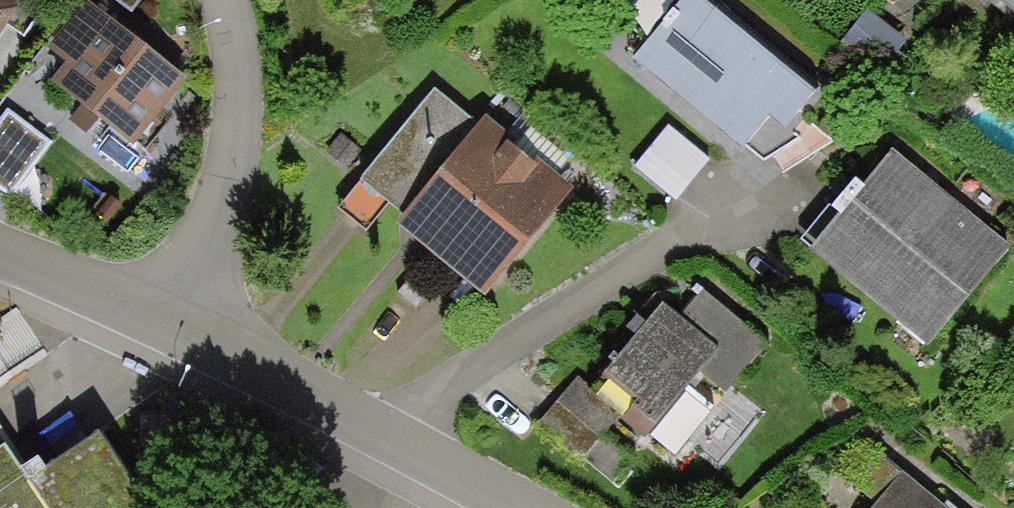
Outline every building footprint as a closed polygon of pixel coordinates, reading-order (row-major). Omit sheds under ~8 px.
[(23,0),(0,0),(0,36),(23,0)] [(132,14),(142,0),(114,0),(132,14)] [(701,0),(684,0),(633,60),(742,151),(770,118),(786,130),(815,95),(701,0)] [(1013,22),(1013,0),(987,0),(1013,22)] [(187,80),(86,1),(48,49),(67,63),(51,84),(133,149),(187,80)] [(405,217),(478,125),(436,91),(362,184),(405,217)] [(0,121),(0,189),(11,197),(51,142),(8,110),(0,121)] [(575,190),(486,117),(478,125),(405,217),(396,227),(486,300),(575,190)] [(668,127),(635,170),(676,202),(709,159),(668,127)] [(893,151),(810,253),(928,349),(1011,247),(893,151)] [(679,318),(662,305),(606,377),(638,403),(633,410),(657,429),(699,374),(726,395),(767,342),(700,291),(679,318)] [(621,413),(576,377),(537,424),(582,461),(621,413)] [(100,436),(44,474),(37,463),(22,473),(4,446),(0,449),(0,507),(149,507),(100,436)] [(877,455),(852,486),(876,505),(874,507),(944,507),(877,455)]
